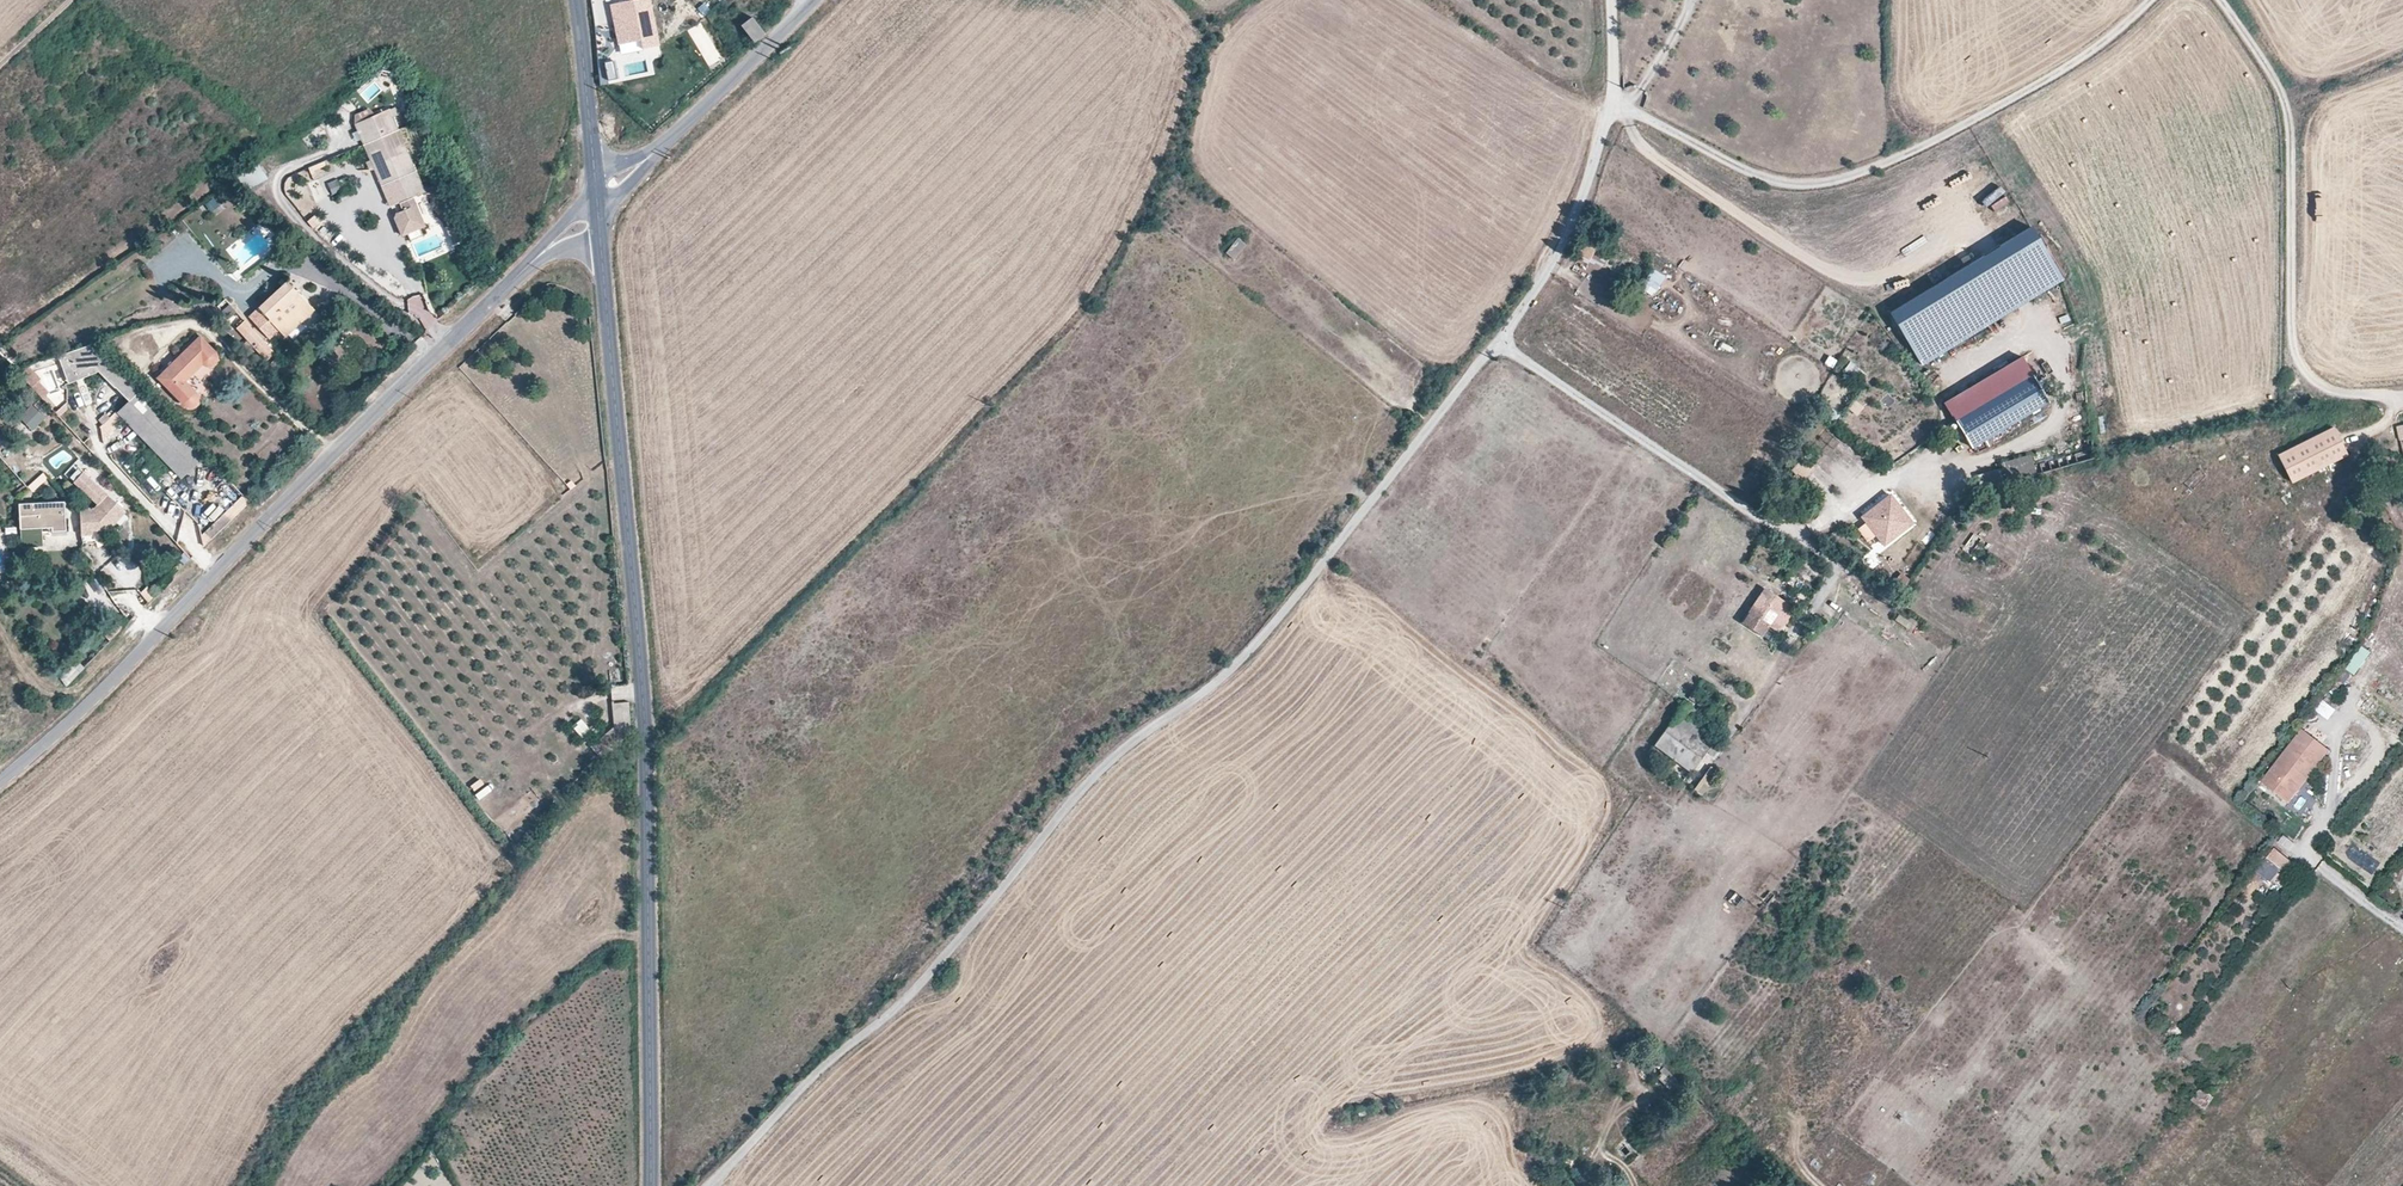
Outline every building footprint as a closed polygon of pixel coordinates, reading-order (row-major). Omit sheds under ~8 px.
[(629,0),(610,4),(617,44),(640,39),(642,48),(660,45),(651,0),(629,0)] [(765,33),(751,16),(740,25),(753,42),(765,33)] [(363,145),(399,130),(390,108),(354,124),(363,145)] [(426,193),(399,130),(363,145),(389,208),(398,204),(402,202),(405,210),(402,212),(396,214),(394,219),(401,237),(424,227),(412,198),(426,193)] [(261,163),(240,172),(248,190),(269,182),(261,163)] [(319,179),(308,183),(316,203),(327,198),(319,179)] [(339,179),(328,183),(331,193),(342,189),(339,179)] [(213,216),(224,209),(216,197),(205,204),(213,216)] [(2031,230),(1890,316),(1923,369),(2063,283),(2031,230)] [(1238,238),(1226,253),(1234,259),(1246,245),(1238,238)] [(1595,247),(1585,242),(1578,255),(1589,260),(1595,247)] [(1614,249),(1608,245),(1599,264),(1605,267),(1614,249)] [(1653,297),(1667,279),(1654,269),(1640,287),(1653,297)] [(285,335),(313,309),(287,280),(259,307),(285,335)] [(1615,290),(1601,281),(1595,292),(1608,300),(1615,290)] [(411,314),(427,310),(423,295),(407,299),(411,314)] [(285,335),(259,307),(249,316),(276,344),(284,336),(285,335)] [(275,353),(245,321),(237,329),(267,361),(275,353)] [(218,360),(218,357),(216,352),(200,336),(158,378),(184,405),(187,407),(191,407),(194,406),(196,404),(198,402),(199,398),(197,392),(185,381),(202,364),(206,366),(209,367),(213,365),(215,364),(218,360)] [(96,369),(128,401),(141,390),(92,340),(54,355),(62,374),(90,362),(96,369)] [(283,377),(290,369),(285,364),(283,366),(275,358),(270,363),(283,377)] [(1954,419),(2032,373),(2022,358),(1945,403),(1954,419)] [(66,382),(96,369),(90,362),(62,374),(66,382)] [(41,379),(27,365),(15,370),(41,398),(48,392),(38,382),(41,379)] [(1970,446),(2048,400),(2032,373),(1954,419),(1970,446)] [(85,405),(93,402),(84,380),(77,383),(85,405)] [(205,455),(141,390),(128,401),(117,412),(125,421),(181,479),(205,455)] [(32,431),(46,420),(34,405),(20,416),(32,431)] [(125,421),(117,412),(101,427),(104,441),(125,421)] [(2334,429),(2280,456),(2293,483),(2348,457),(2340,442),(2334,429)] [(1983,491),(2048,471),(2046,465),(2056,462),(2053,450),(2002,464),(2003,468),(1979,476),(1983,491)] [(93,505),(80,506),(82,531),(91,531),(94,527),(102,527),(106,530),(126,509),(83,469),(73,479),(97,501),(93,505)] [(1883,545),(1912,523),(1890,495),(1876,506),(1862,516),(1867,523),(1876,535),(1883,545)] [(210,543),(250,504),(244,497),(203,536),(210,543)] [(67,530),(65,501),(19,503),(21,529),(43,527),(52,527),(52,531),(67,530)] [(215,505),(206,511),(214,523),(223,517),(215,505)] [(1876,535),(1867,523),(1858,530),(1868,542),(1876,535)] [(43,527),(21,529),(22,547),(44,546),(43,527)] [(1969,552),(1978,538),(1972,534),(1963,548),(1969,552)] [(1797,579),(1790,574),(1785,581),(1792,586),(1797,579)] [(1785,602),(1765,588),(1741,623),(1761,636),(1773,619),(1785,602)] [(77,662),(61,679),(68,686),(84,669),(77,662)] [(612,702),(615,730),(632,734),(630,703),(612,702)] [(1697,726),(1704,717),(1685,704),(1678,713),(1697,726)] [(1655,744),(1683,766),(1692,772),(1715,740),(1697,726),(1678,713),(1655,744)] [(591,731),(581,719),(573,726),(583,738),(591,731)] [(2289,803),(2298,791),(2291,784),(2306,764),(2314,771),(2330,750),(2303,729),(2263,782),(2289,803)] [(602,760),(632,734),(615,730),(592,749),(602,760)] [(1648,753),(1676,775),(1683,766),(1655,744),(1648,753)] [(2291,784),(2298,791),(2314,771),(2306,764),(2291,784)] [(1705,797),(1722,773),(1711,766),(1695,790),(1705,797)] [(482,801),(497,790),(487,777),(472,788),(482,801)] [(2275,849),(2267,858),(2288,875),(2296,865),(2275,849)] [(2213,1099),(2201,1090),(2192,1101),(2204,1110),(2213,1099)] [(1359,1116),(1365,1115),(1364,1108),(1357,1109),(1359,1116)]
